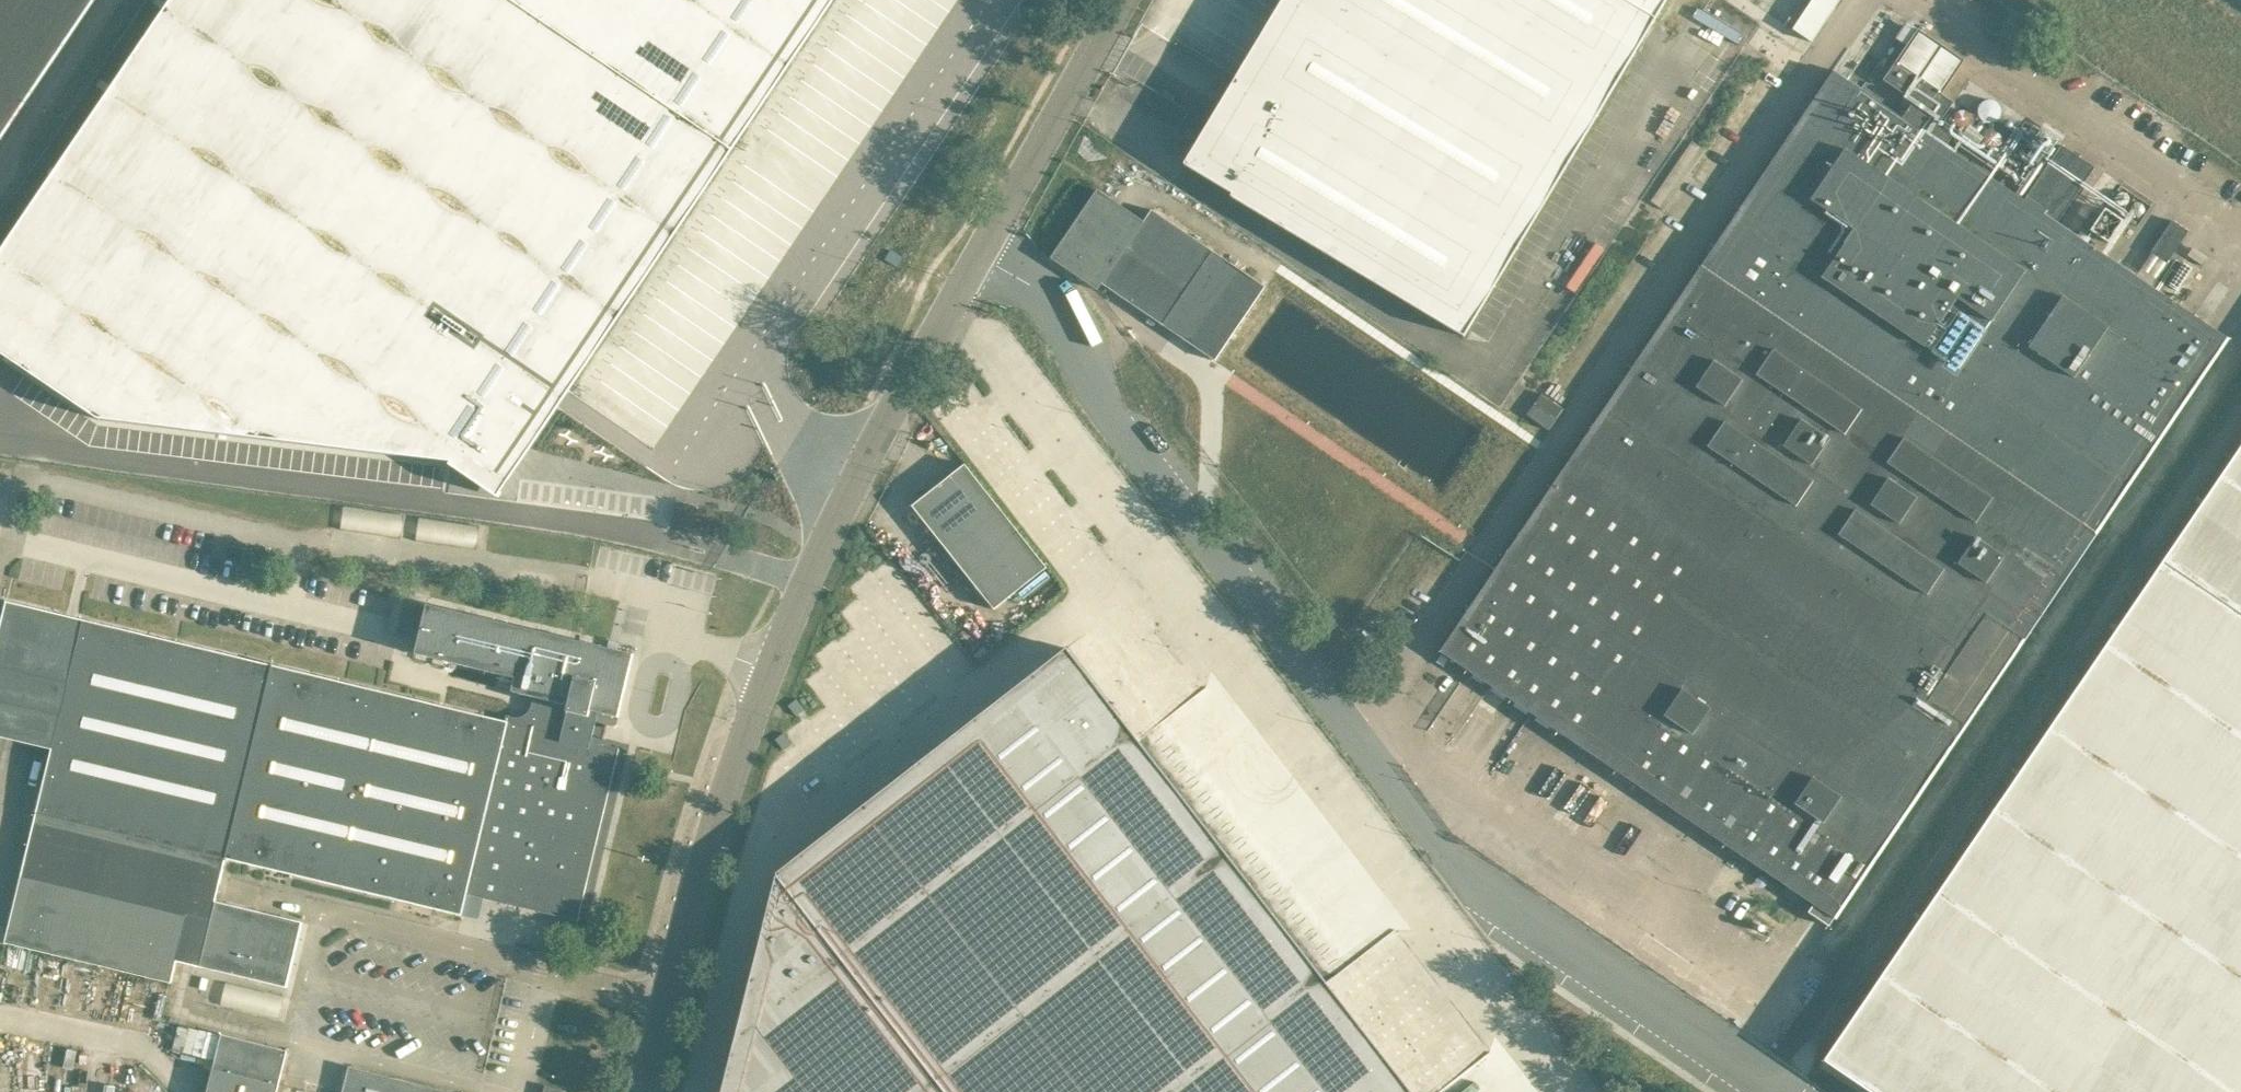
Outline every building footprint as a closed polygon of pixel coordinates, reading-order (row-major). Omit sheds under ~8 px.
[(99,419),(456,462),(496,489),(547,413),(550,415),(568,389),(568,390),(728,153),(502,0),(174,0),(0,256),(0,352),(99,419)] [(95,0),(0,0),(0,141),(95,0)] [(728,153),(832,0),(502,0),(728,153)] [(1190,169),(1479,340),(1655,19),(1623,0),(1273,0),(1190,169)] [(1655,19),(1667,0),(1624,0),(1655,19)] [(1837,0),(1808,0),(1791,26),(1810,39),(1837,0)] [(1821,90),(1441,650),(1787,885),(1782,893),(1800,905),(1806,897),(1814,903),(1809,911),(1830,925),(1835,917),(2038,621),(2096,534),(2228,339),(2057,223),(2094,167),(2061,144),(2059,148),(2057,147),(2065,136),(2045,122),(2039,131),(2027,123),(2019,135),(2033,144),(2024,157),(2036,165),(2041,158),(2048,163),(2023,200),(1944,147),(1953,135),(1938,125),(1954,101),(1942,93),(1965,59),(1919,28),(1917,30),(1906,46),(1884,79),(1914,100),(1902,118),(1833,72),(1821,90)] [(1152,209),(1144,221),(1098,189),(1051,258),(1098,289),(1102,283),(1216,360),(1266,286),(1152,209)] [(2173,220),(2151,252),(2167,263),(2188,231),(2173,220)] [(1540,395),(1529,414),(1549,427),(1561,408),(1540,395)] [(1824,1060),(1871,1091),(2240,1091),(2240,446),(1824,1060)] [(995,609),(1029,582),(1048,567),(966,463),(913,505),(995,609)] [(476,546),(479,524),(421,515),(418,537),(476,546)] [(428,605),(420,639),(417,653),(517,677),(513,691),(535,696),(533,702),(533,704),(531,708),(530,710),(529,711),(527,713),(525,715),(521,716),(519,717),(515,716),(513,716),(508,715),(507,721),(12,601),(0,647),(0,698),(62,713),(37,812),(6,942),(172,982),(177,960),(287,987),(303,922),(216,900),(226,858),(462,915),(467,894),(578,920),(620,748),(592,741),(593,735),(603,737),(606,728),(596,725),(599,712),(619,717),(634,654),(428,604),(428,605)] [(1067,648),(778,872),(722,1091),(1413,1091),(1067,648)] [(1474,953),(1486,946),(1474,926),(1462,933),(1474,953)] [(1412,974),(1410,989),(1425,990),(1427,961),(1416,960),(1415,974),(1412,974)] [(222,1034),(198,1028),(192,1054),(216,1060),(208,1091),(277,1091),(288,1050),(222,1034)] [(350,1066),(343,1091),(453,1091),(350,1066)]
